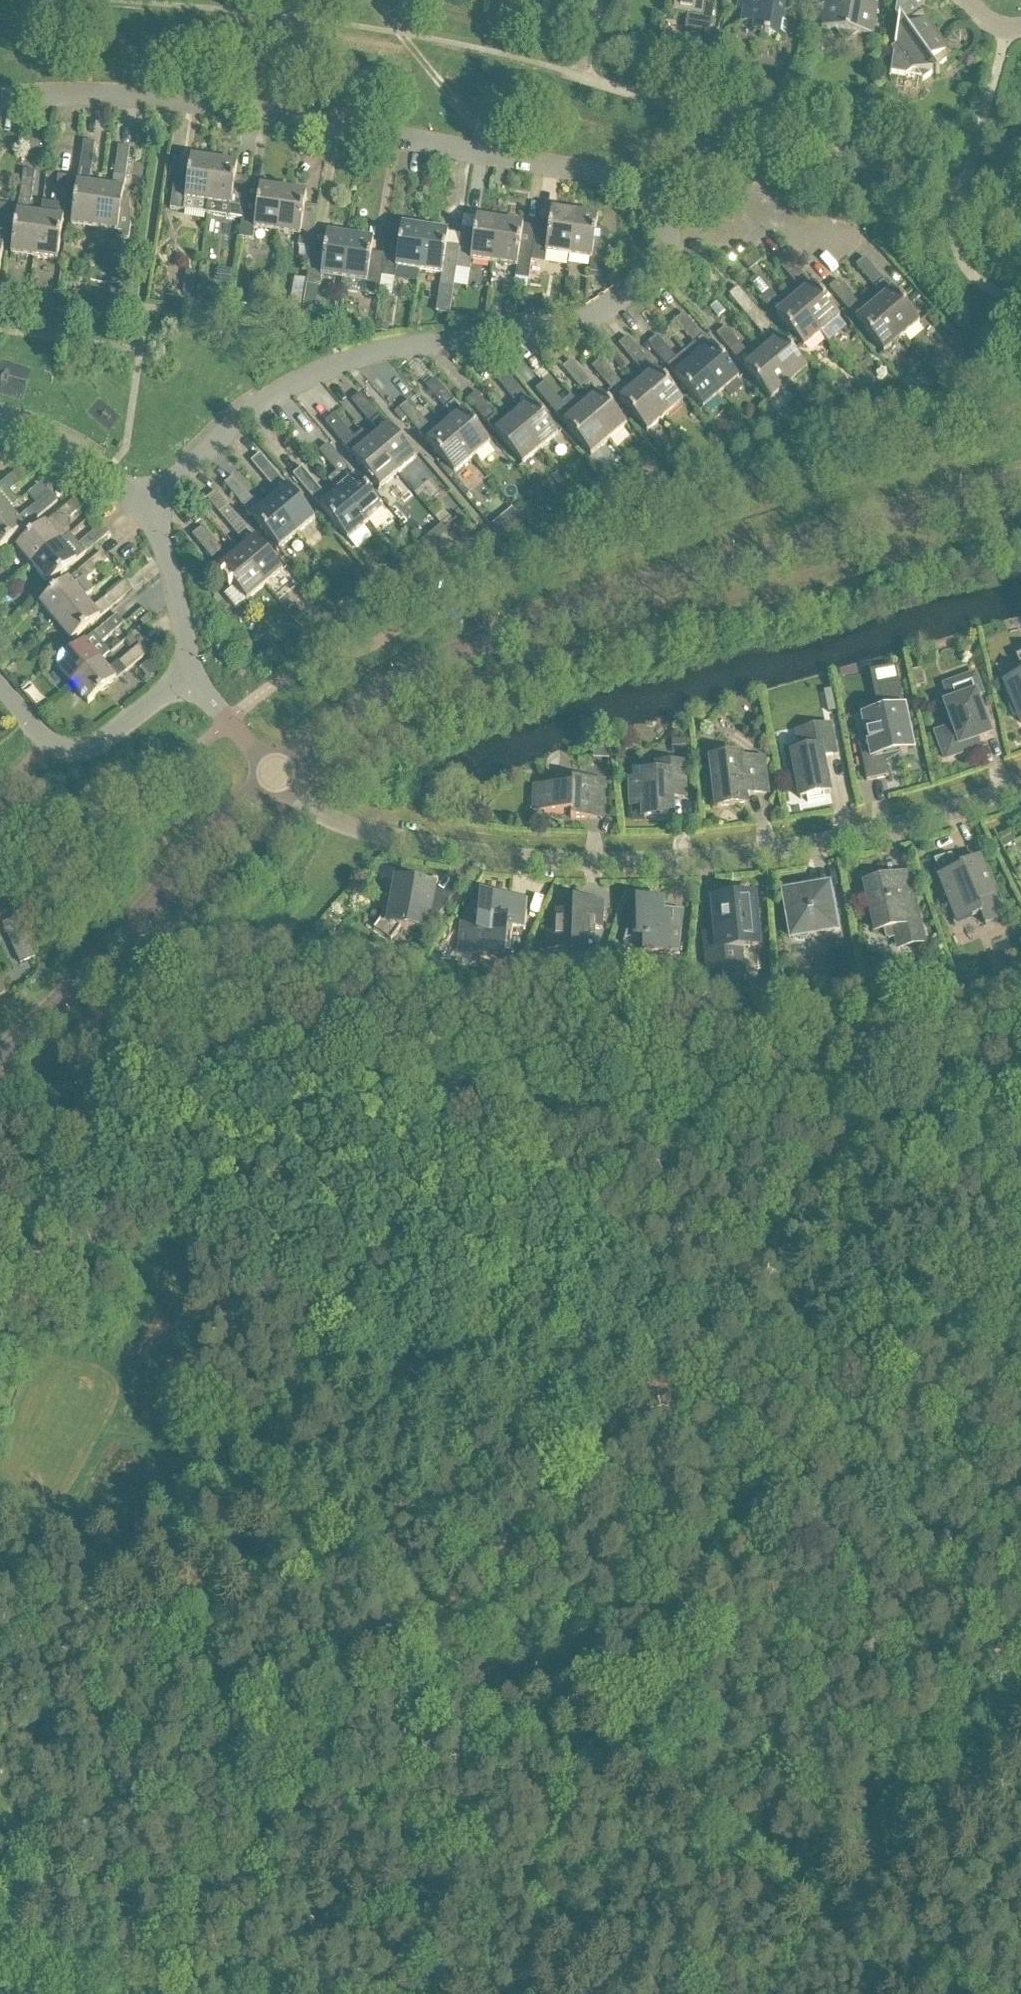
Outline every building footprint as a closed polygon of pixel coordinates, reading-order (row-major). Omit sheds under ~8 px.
[(692,34),(711,37),(716,4),(704,2),(705,0),(677,0),(675,13),(692,16),(690,25),(687,27),(692,34)] [(786,0),(741,0),(739,11),(745,12),(743,24),(763,28),(762,36),(785,40),(789,19),(783,18),(786,0)] [(825,16),(822,30),(836,33),(845,45),(858,36),(872,39),(878,7),(846,1),(845,0),(827,0),(826,6),(820,10),(825,16)] [(896,48),(891,51),(895,55),(894,56),(891,75),(906,77),(913,72),(914,73),(917,74),(923,82),(932,76),(940,77),(936,71),(954,58),(923,14),(904,27),(900,20),(895,47),(896,48)] [(702,63),(699,73),(711,76),(714,66),(702,63)] [(876,96),(874,106),(882,107),(884,97),(876,96)] [(72,228),(95,231),(101,189),(90,187),(91,175),(92,175),(96,146),(84,144),(72,228)] [(132,226),(129,205),(123,200),(130,152),(119,150),(114,180),(115,180),(113,191),(101,189),(95,231),(116,234),(116,240),(129,242),(132,226)] [(171,211),(207,216),(215,164),(192,160),(190,172),(177,170),(171,211)] [(207,216),(243,222),(246,199),(247,199),(249,181),(236,179),(238,167),(215,164),(207,216)] [(12,256),(35,260),(41,218),(30,216),(36,174),(24,172),(12,256)] [(41,218),(35,260),(58,263),(64,221),(71,179),(59,177),(55,206),(43,205),(41,218)] [(255,231),(278,235),(284,192),(261,189),(259,201),(247,199),(246,199),(243,222),(240,240),(254,242),(255,231)] [(299,249),(312,250),(312,251),(313,246),(319,210),(305,208),(307,196),(284,192),(278,235),(301,238),(299,249)] [(11,208),(0,206),(0,277),(11,208)] [(537,223),(534,241),(535,241),(532,264),(545,266),(547,255),(569,258),(575,216),(552,213),(551,225),(537,223)] [(599,219),(575,216),(569,258),(592,262),(590,272),(604,274),(610,234),(605,226),(598,225),(599,219)] [(462,231),(460,249),(457,271),(457,272),(470,273),(472,263),(494,266),(501,224),(478,220),(476,233),(462,231)] [(524,227),(501,224),(494,266),(517,269),(515,280),(529,282),(532,264),(535,241),(534,241),(522,239),(524,227)] [(397,271),(419,274),(426,232),(403,228),(401,240),(387,238),(385,257),(379,297),(380,297),(391,299),(394,281),(395,281),(397,271)] [(457,271),(460,249),(447,247),(449,235),(426,232),(419,274),(442,277),(441,288),(442,288),(454,290),(457,272),(457,271)] [(322,279),(345,282),(351,240),(328,236),(326,248),(313,246),(312,251),(312,250),(307,287),(321,289),(322,279)] [(380,298),(380,297),(379,297),(385,257),(372,255),(374,243),(351,240),(345,282),(367,285),(366,296),(380,298)] [(803,295),(795,303),(822,335),(829,344),(846,330),(839,321),(840,320),(785,255),(776,263),(803,295)] [(884,300),(875,308),(902,340),(920,325),(865,260),(856,268),(884,300)] [(822,335),(795,303),(786,310),(758,278),(749,285),(804,350),(822,335)] [(902,340),(875,308),(866,315),(838,283),(830,290),(884,355),(902,340)] [(194,297),(195,286),(185,285),(184,296),(194,297)] [(453,302),(454,290),(442,288),(440,300),(453,302)] [(771,347),(762,354),(790,387),(808,372),(738,290),(729,297),(771,347)] [(316,309),(317,301),(305,299),(304,307),(316,309)] [(198,313),(210,315),(211,304),(200,302),(198,313)] [(695,346),(686,354),(722,396),(739,381),(684,316),(675,323),(695,346)] [(790,387),(762,354),(753,362),(726,329),(717,337),(772,402),(790,387)] [(722,396),(686,354),(677,361),(658,338),(649,346),(704,411),(722,396)] [(647,379),(638,387),(665,419),(683,404),(628,339),(619,347),(647,379)] [(665,419),(638,387),(629,394),(602,362),(593,370),(648,434),(665,419)] [(592,386),(572,363),(563,370),(583,393),(592,386)] [(522,412),(513,419),(541,452),(559,437),(504,372),(495,379),(522,412)] [(426,389),(446,412),(447,412),(455,404),(435,381),(426,389)] [(609,443),(582,410),(572,399),(563,406),(545,385),(537,393),(564,425),(591,458),(609,443)] [(513,419),(513,420),(509,415),(501,422),(477,394),(468,402),(496,435),(523,467),(541,452),(513,419)] [(627,428),(599,395),(582,410),(609,443),(627,428)] [(380,436),(371,443),(398,476),(416,461),(361,396),(352,403),(380,436)] [(473,461),(445,429),(436,436),(409,404),(400,412),(407,420),(455,477),(473,461)] [(455,421),(445,429),(473,461),(491,446),(455,404),(447,412),(455,421)] [(886,416),(881,407),(870,413),(874,422),(886,416)] [(400,412),(395,416),(403,424),(407,420),(400,412)] [(398,476),(371,443),(363,434),(355,441),(335,418),(326,426),(380,491),(398,476)] [(745,453),(736,442),(727,449),(736,460),(745,453)] [(384,512),(356,479),(329,447),(320,455),(338,476),(329,483),(339,495),(366,527),(384,512)] [(279,496),(270,504),(298,536),(316,521),(261,456),(252,464),(279,496)] [(10,513),(20,505),(11,495),(34,475),(26,466),(0,488),(0,521),(10,513)] [(366,527),(339,495),(330,502),(302,470),(293,477),(348,542),(366,527)] [(298,536),(270,504),(261,511),(234,479),(225,486),(280,551),(298,536)] [(247,548),(238,555),(265,588),(283,573),(217,494),(208,501),(247,548)] [(0,521),(0,553),(58,504),(50,495),(18,522),(10,513),(0,521)] [(17,550),(33,569),(61,545),(62,545),(71,537),(70,537),(66,536),(67,523),(86,508),(78,499),(17,550)] [(513,511),(507,516),(517,528),(523,523),(513,511)] [(422,540),(440,564),(463,547),(445,523),(422,540)] [(44,591),(110,536),(102,527),(81,545),(73,536),(71,537),(62,545),(61,545),(33,569),(34,570),(30,574),(44,591)] [(193,538),(212,561),(221,554),(202,530),(193,538)] [(432,563),(423,553),(415,560),(424,570),(432,563)] [(41,606),(57,625),(85,601),(84,600),(95,591),(87,582),(109,564),(101,555),(41,606)] [(265,588),(238,555),(220,570),(236,590),(226,598),(236,611),(246,602),(248,603),(265,588)] [(85,601),(57,625),(72,644),(133,592),(125,583),(93,611),(85,601)] [(345,603),(340,596),(334,601),(340,607),(345,603)] [(94,637),(102,646),(125,626),(118,617),(94,637)] [(4,654),(10,641),(0,636),(0,652),(4,654)] [(266,639),(259,643),(269,657),(275,653),(266,639)] [(57,668),(73,687),(101,663),(85,644),(57,668)] [(101,663),(73,687),(89,706),(149,655),(142,646),(109,673),(101,663)] [(923,680),(921,672),(913,674),(914,682),(923,680)] [(938,735),(938,736),(937,742),(938,747),(942,750),(946,761),(971,752),(968,746),(991,738),(977,698),(982,696),(976,677),(968,680),(963,679),(958,681),(955,684),(943,689),(948,704),(945,705),(954,729),(952,730),(947,729),(942,731),(939,735),(938,735)] [(1004,685),(1013,705),(1009,707),(1014,718),(1017,716),(1020,725),(1020,678),(1004,685)] [(885,759),(914,753),(899,683),(878,687),(884,715),(863,719),(868,745),(859,747),(867,783),(889,778),(885,759)] [(834,703),(826,705),(829,715),(836,714),(834,703)] [(824,797),(831,795),(823,759),(836,756),(830,728),(805,733),(799,754),(786,757),(790,776),(796,775),(801,801),(807,800),(808,805),(825,801),(824,797)] [(672,743),(673,756),(686,756),(686,743),(672,743)] [(715,783),(711,784),(714,804),(717,803),(718,809),(745,806),(744,796),(767,793),(763,763),(741,765),(740,760),(713,764),(715,783)] [(653,782),(632,783),(633,809),(644,808),(645,820),(672,819),(671,796),(685,796),(683,766),(658,767),(659,776),(653,776),(653,782)] [(572,816),(571,821),(603,822),(604,783),(573,782),(573,789),(533,788),(532,814),(572,816)] [(999,845),(994,848),(998,854),(1003,851),(1012,846),(1008,840),(999,845)] [(954,875),(948,860),(952,859),(952,857),(934,862),(942,880),(939,881),(953,915),(950,916),(955,928),(980,918),(982,917),(986,928),(1004,920),(980,861),(961,868),(962,872),(954,875)] [(868,910),(873,934),(884,932),(886,939),(890,941),(897,939),(899,949),(924,943),(908,878),(876,885),(877,889),(867,891),(871,909),(868,910)] [(374,932),(392,944),(401,929),(425,934),(426,927),(433,928),(452,900),(436,888),(399,882),(396,901),(374,932)] [(786,898),(788,912),(784,912),(786,927),(790,926),(793,940),(794,940),(795,940),(798,942),(801,942),(804,942),(807,941),(810,940),(811,938),(812,938),(813,937),(814,937),(813,933),(821,931),(822,935),(835,933),(835,928),(839,927),(835,904),(831,904),(828,890),(815,893),(816,897),(808,899),(807,894),(786,898)] [(511,901),(512,898),(497,897),(496,899),(483,898),(481,911),(474,910),(472,928),(463,927),(460,960),(505,965),(506,954),(511,955),(513,928),(523,929),(526,902),(511,901)] [(717,936),(705,937),(708,972),(742,969),(741,951),(759,949),(754,899),(714,903),(717,936)] [(572,958),(594,959),(595,931),(603,931),(604,904),(574,903),(573,914),(557,914),(557,931),(549,930),(548,953),(572,954),(572,958)] [(679,953),(682,932),(671,931),(671,914),(664,913),(664,903),(640,903),(640,918),(633,918),(632,917),(624,945),(625,946),(626,943),(647,942),(647,956),(671,955),(671,954),(679,953)] [(17,922),(5,927),(21,966),(33,961),(17,922)] [(483,990),(503,991),(514,969),(495,967),(483,990)]
